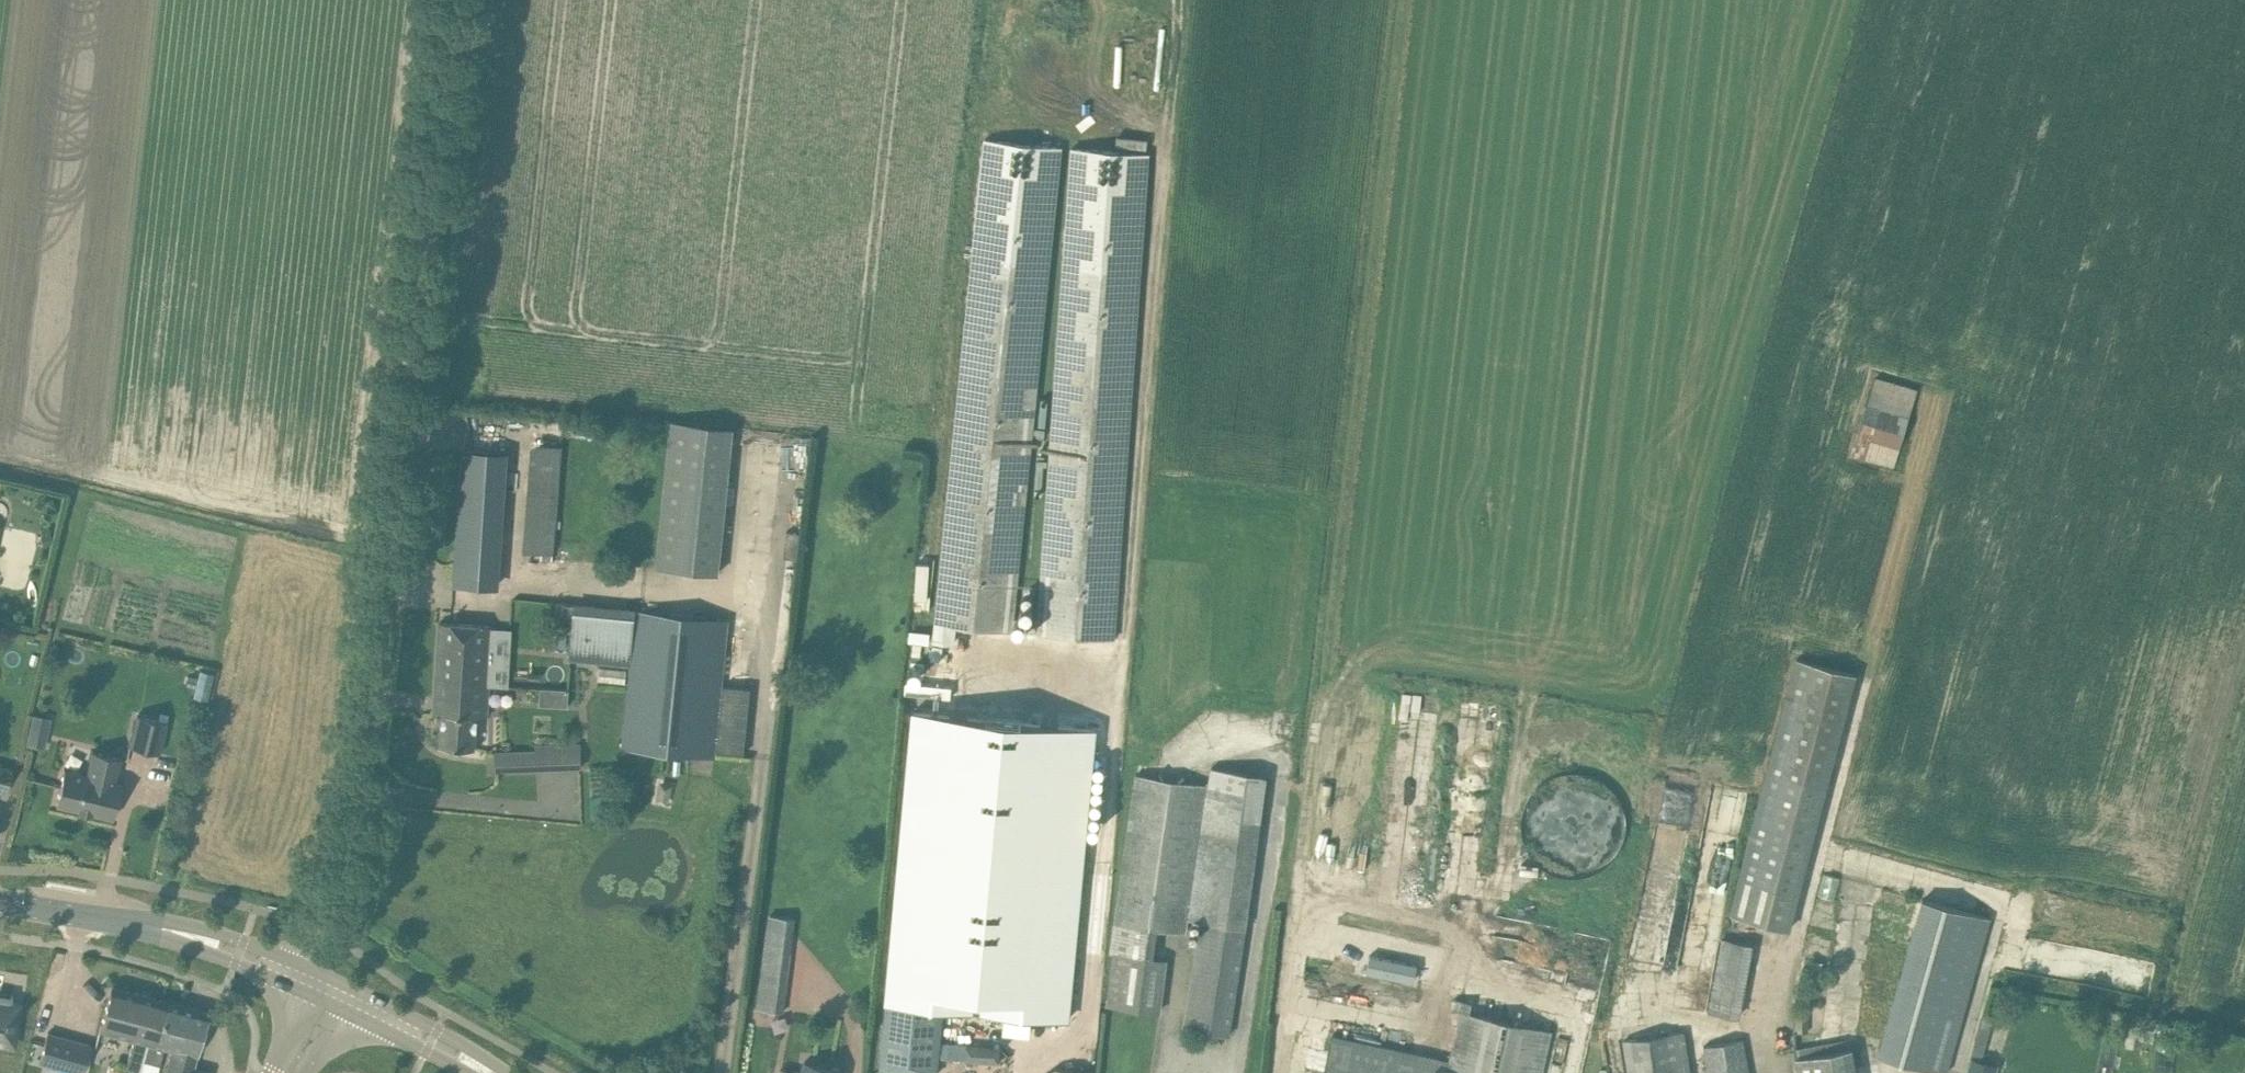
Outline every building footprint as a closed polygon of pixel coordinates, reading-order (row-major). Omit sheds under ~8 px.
[(1064,146),(984,139),(935,623),(1014,630),(1064,146)] [(1072,148),(1038,633),(1114,638),(1149,153),(1072,148)] [(1852,453),(1894,466),(1917,388),(1877,377),(1852,453)] [(672,420),(657,567),(717,574),(732,426),(672,420)] [(554,552),(562,458),(563,445),(533,443),(524,550),(554,552)] [(493,588),(502,452),(463,449),(454,585),(493,588)] [(622,747),(715,757),(729,619),(575,602),(570,659),(631,665),(622,747)] [(495,625),(440,622),(434,711),(443,712),(440,745),(462,747),(476,747),(478,715),(488,716),(495,625)] [(537,687),(538,703),(567,701),(566,686),(537,687)] [(28,712),(25,742),(43,744),(47,714),(28,712)] [(137,715),(129,746),(159,753),(166,722),(137,715)] [(537,744),(537,750),(496,751),(497,770),(582,766),(581,742),(537,744)] [(119,757),(91,750),(86,772),(64,768),(56,803),(78,809),(78,810),(89,813),(90,812),(112,817),(121,782),(114,780),(119,757)] [(1792,928),(1831,777),(1770,761),(1731,913),(1792,928)] [(6,791),(12,768),(0,765),(0,790),(6,791)] [(1168,959),(1149,957),(1153,928),(1184,932),(1186,918),(1209,921),(1192,1030),(1228,1035),(1245,925),(1266,775),(1211,767),(1209,784),(1137,774),(1111,951),(1114,952),(1107,1005),(1161,1012),(1168,959)] [(1879,1056),(1941,1072),(1946,1072),(1989,918),(1922,899),(1879,1056)] [(757,1009),(785,1012),(797,932),(767,928),(757,1009)] [(1714,981),(1708,1011),(1737,1016),(1743,987),(1714,981)] [(143,1060),(147,1061),(152,1043),(155,1044),(167,1001),(111,985),(100,1029),(133,1038),(129,1055),(143,1060)] [(13,1039),(16,1022),(13,1021),(15,1002),(11,1001),(12,995),(0,993),(0,1037),(13,1039)] [(167,1001),(155,1044),(152,1043),(147,1061),(159,1065),(164,1046),(172,1049),(166,1072),(165,1071),(164,1072),(207,1072),(192,1069),(208,1012),(167,1001)] [(880,1070),(913,1072),(937,1072),(943,1007),(887,1001),(880,1070)] [(1795,1031),(1808,1031),(1809,1009),(1796,1010),(1795,1031)] [(1551,1030),(1462,1010),(1448,1072),(1541,1072),(1551,1030)] [(2120,1013),(2108,1011),(2104,1030),(2117,1032),(2120,1013)] [(1967,1072),(1997,1072),(1999,1066),(1982,1061),(1995,1015),(1984,1012),(1967,1072)] [(2125,1036),(2126,1036),(2127,1036),(2147,1040),(2152,1041),(2155,1030),(2139,1027),(2127,1024),(2125,1032),(2125,1034),(2125,1035),(2125,1036)] [(1685,1031),(1624,1040),(1629,1072),(1692,1072),(1685,1031)] [(40,1062),(80,1072),(82,1072),(91,1044),(48,1032),(40,1062)] [(1325,1072),(1436,1072),(1440,1056),(1333,1034),(1325,1072)] [(1744,1039),(1705,1046),(1709,1072),(1750,1072),(1744,1039)] [(966,1061),(999,1063),(1000,1046),(967,1044),(966,1061)] [(1797,1058),(1800,1072),(1856,1072),(1851,1048),(1797,1058)] [(143,1060),(129,1055),(125,1071),(131,1072),(139,1072),(143,1060)] [(846,1069),(805,1061),(802,1072),(845,1072),(846,1069)]
